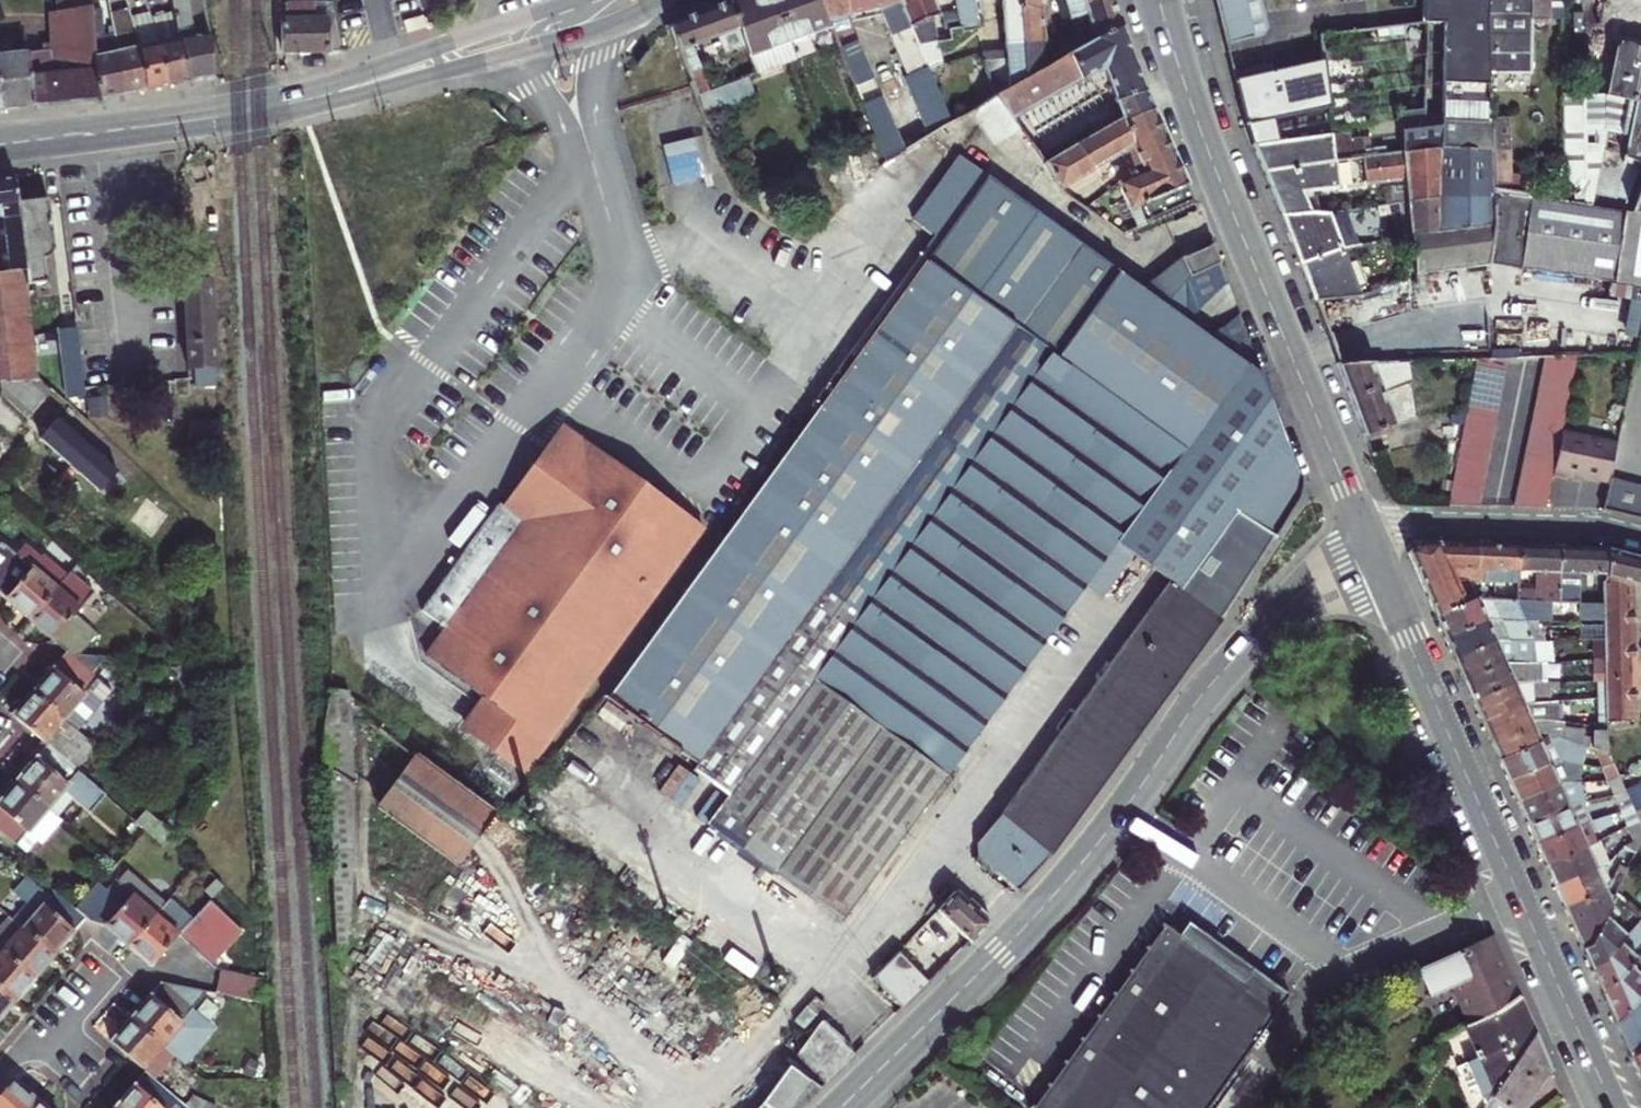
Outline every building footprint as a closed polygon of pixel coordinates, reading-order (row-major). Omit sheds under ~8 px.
[(114,53),(117,93),(127,91),(141,88),(134,48),(128,18),(124,0),(118,0),(104,4),(114,53)] [(171,14),(184,80),(197,78),(212,76),(203,0),(168,0),(171,14)] [(778,0),(744,0),(731,5),(749,48),(751,54),(760,75),(801,60),(794,43),(778,0)] [(794,43),(834,29),(823,0),(778,0),(794,43)] [(834,29),(836,35),(841,48),(851,45),(858,42),(847,16),(841,0),(823,0),(834,29)] [(847,16),(882,7),(890,28),(894,28),(906,58),(918,53),(897,0),(841,0),(847,16)] [(918,53),(927,74),(940,68),(931,21),(937,19),(931,0),(897,0),(918,53)] [(961,36),(978,33),(973,14),(972,10),(971,0),(956,0),(961,36)] [(1000,26),(1002,65),(1004,96),(1022,86),(1021,57),(1019,6),(1021,0),(1000,0),(1000,26)] [(1077,41),(1080,54),(1096,45),(1083,0),(1066,0),(1077,41)] [(1115,0),(1083,0),(1096,45),(1124,30),(1115,0)] [(1260,0),(1217,0),(1228,46),(1264,37),(1268,31),(1260,0)] [(1446,27),(1486,26),(1488,0),(1423,0),(1422,26),(1446,27)] [(1533,75),(1532,22),(1531,0),(1488,0),(1486,26),(1488,74),(1533,75)] [(1532,22),(1548,22),(1548,0),(1531,0),(1532,22)] [(1548,22),(1561,22),(1560,0),(1548,0),(1548,22)] [(707,98),(713,95),(695,51),(721,41),(727,57),(749,48),(731,5),(672,26),(703,99),(707,98)] [(35,41),(22,42),(22,46),(25,100),(43,99),(92,94),(91,58),(88,7),(81,7),(53,10),(54,46),(45,46),(44,34),(35,34),(35,41)] [(282,27),(283,62),(291,62),(334,61),(343,59),(332,12),(285,12),(285,27),(282,27)] [(162,85),(155,43),(148,19),(147,14),(128,18),(134,48),(141,88),(149,87),(162,85)] [(184,80),(171,14),(148,19),(155,43),(162,85),(171,83),(184,80)] [(1621,14),(1605,98),(1561,95),(1560,201),(1591,207),(1593,196),(1600,152),(1623,157),(1640,70),(1640,19),(1621,14)] [(1445,27),(1442,117),(1441,151),(1491,152),(1506,152),(1505,116),(1489,116),(1488,74),(1486,26),(1446,27),(1445,27)] [(1144,89),(1124,30),(1096,45),(1080,54),(1022,86),(1004,96),(977,111),(999,145),(1019,131),(1049,111),(1063,133),(1116,105),(1121,119),(1123,122),(1123,124),(1153,110),(1144,89)] [(882,105),(858,42),(851,45),(841,48),(867,114),(882,105)] [(0,53),(0,103),(8,102),(25,100),(22,46),(7,46),(7,52),(0,53)] [(117,93),(114,53),(91,58),(92,94),(93,98),(103,96),(117,93)] [(736,60),(745,83),(752,80),(760,76),(760,75),(751,54),(736,60)] [(1237,80),(1235,80),(1245,127),(1252,148),(1279,145),(1274,120),(1329,107),(1322,61),(1270,72),(1268,64),(1235,71),(1237,80)] [(1002,65),(986,71),(993,102),(977,111),(1004,96),(1002,65)] [(1623,157),(1614,201),(1625,204),(1640,167),(1640,70),(1623,157)] [(713,95),(707,98),(714,117),(759,100),(752,80),(745,83),(713,95)] [(1049,111),(1019,131),(1043,166),(1123,122),(1121,119),(1116,105),(1063,133),(1049,111)] [(1123,124),(1123,122),(1043,166),(1060,192),(1128,155),(1139,182),(1123,191),(1138,229),(1195,206),(1153,110),(1123,124)] [(1425,111),(1398,115),(1402,154),(1441,151),(1442,117),(1424,120),(1425,111)] [(866,121),(854,126),(860,141),(872,136),(866,121)] [(1349,135),(1330,138),(1333,164),(1336,164),(1352,161),(1349,135)] [(1279,145),(1252,148),(1280,218),(1307,215),(1328,216),(1325,192),(1339,191),(1336,164),(1333,164),(1330,138),(1279,145)] [(1405,181),(1416,273),(1489,265),(1492,198),(1439,200),(1441,151),(1402,154),(1405,181)] [(1491,152),(1441,151),(1439,200),(1492,198),(1491,189),(1490,162),(1507,162),(1506,152),(1491,152)] [(1614,201),(1623,157),(1600,152),(1593,196),(1614,201)] [(1402,154),(1364,160),(1368,186),(1405,181),(1402,154)] [(917,228),(942,247),(608,701),(699,766),(692,774),(729,800),(711,824),(846,920),(1086,588),(1103,600),(1136,558),(1181,590),(1014,821),(1005,813),(980,842),(983,859),(979,864),(987,871),(992,866),(1021,892),(1053,856),(1234,604),(1303,499),(1304,481),(1272,399),(1279,396),(1271,376),(1264,379),(1224,272),(1213,247),(1183,261),(1190,279),(1164,309),(1150,299),(966,165),(917,228)] [(0,179),(0,233),(2,232),(6,264),(0,265),(0,272),(0,273),(6,272),(27,272),(19,203),(17,177),(0,179)] [(1631,214),(1640,216),(1640,188),(1631,214)] [(1489,265),(1640,289),(1640,216),(1631,214),(1591,207),(1560,201),(1491,189),(1492,198),(1489,265)] [(19,203),(27,272),(28,284),(47,282),(45,260),(49,260),(55,251),(49,199),(19,203)] [(1307,215),(1280,218),(1299,267),(1342,250),(1355,247),(1343,215),(1328,216),(1307,215)] [(1299,267),(1313,303),(1361,298),(1345,258),(1363,251),(1361,247),(1342,250),(1299,267)] [(1183,261),(1150,299),(1164,309),(1190,279),(1183,261)] [(38,379),(28,284),(27,272),(6,272),(0,273),(0,347),(4,381),(38,379)] [(213,280),(186,281),(191,370),(197,370),(198,386),(219,385),(213,280)] [(85,389),(81,355),(64,357),(67,390),(85,389)] [(1554,475),(1561,432),(1574,357),(1542,359),(1517,508),(1548,509),(1554,475)] [(1474,361),(1448,507),(1479,508),(1505,360),(1474,361)] [(1339,366),(1367,437),(1394,427),(1380,385),(1399,379),(1396,371),(1402,370),(1400,364),(1339,366)] [(38,379),(4,381),(6,397),(18,407),(40,381),(38,379)] [(66,406),(40,381),(18,407),(46,430),(66,406)] [(1501,431),(1528,433),(1530,411),(1502,409),(1501,431)] [(471,734),(525,774),(705,529),(568,429),(509,509),(501,503),(421,610),(448,628),(429,655),(493,703),(482,719),(471,734)] [(1617,444),(1561,432),(1554,475),(1580,482),(1581,478),(1609,484),(1609,482),(1617,444)] [(1603,511),(1640,521),(1640,490),(1609,482),(1609,484),(1603,510),(1603,511)] [(1409,555),(1437,618),(1478,599),(1480,599),(1495,600),(1517,601),(1519,601),(1519,583),(1486,582),(1457,582),(1453,570),(1479,571),(1480,545),(1422,543),(1409,555)] [(1479,571),(1520,572),(1520,547),(1480,545),(1479,571)] [(1520,572),(1549,573),(1560,574),(1561,548),(1520,547),(1520,572)] [(1560,574),(1576,574),(1608,575),(1608,550),(1561,548),(1560,574)] [(1608,550),(1608,575),(1608,579),(1605,582),(1605,604),(1606,619),(1606,623),(1606,639),(1606,659),(1607,680),(1607,699),(1607,722),(1635,722),(1634,585),(1640,588),(1640,558),(1608,550)] [(30,619),(57,590),(19,555),(0,576),(0,591),(30,619)] [(1560,574),(1549,573),(1549,602),(1560,602),(1560,574)] [(1576,574),(1560,574),(1560,602),(1576,603),(1576,574)] [(30,619),(68,653),(94,623),(57,590),(30,619)] [(1437,618),(1447,640),(1490,621),(1480,599),(1478,599),(1437,618)] [(1480,599),(1490,621),(1505,621),(1495,600),(1480,599)] [(1495,600),(1505,621),(1526,621),(1517,601),(1495,600)] [(1605,604),(1586,604),(1586,618),(1606,619),(1605,604)] [(1447,640),(1456,659),(1500,641),(1490,621),(1447,640)] [(1490,621),(1500,641),(1513,641),(1505,621),(1490,621)] [(1526,621),(1505,621),(1513,641),(1535,640),(1526,621)] [(1584,622),(1584,639),(1606,639),(1606,623),(1584,622)] [(1606,639),(1584,639),(1584,660),(1606,659),(1606,639)] [(1456,659),(1466,682),(1507,663),(1508,663),(1541,662),(1541,640),(1535,640),(1513,641),(1500,641),(1456,659)] [(33,692),(67,722),(101,684),(66,654),(33,692)] [(1466,682),(1475,703),(1518,684),(1508,663),(1507,663),(1466,682)] [(1552,683),(1534,684),(1535,697),(1553,696),(1552,683)] [(1475,703),(1484,723),(1527,705),(1518,684),(1475,703)] [(350,686),(330,687),(325,730),(337,944),(356,943),(350,686)] [(44,741),(49,743),(67,722),(33,692),(14,714),(33,731),(43,741),(44,741)] [(1527,705),(1536,726),(1548,721),(1541,704),(1527,705)] [(1484,723),(1493,744),(1536,726),(1527,705),(1484,723)] [(1536,726),(1543,743),(1556,737),(1548,721),(1536,726)] [(1493,744),(1501,761),(1543,743),(1536,726),(1493,744)] [(1556,737),(1543,743),(1553,763),(1565,758),(1556,737)] [(36,758),(18,780),(49,807),(67,789),(77,797),(91,811),(107,794),(49,743),(44,741),(43,741),(32,754),(36,758)] [(1501,761),(1510,782),(1553,763),(1543,743),(1501,761)] [(413,756),(378,807),(458,865),(495,815),(413,756)] [(1553,763),(1562,785),(1575,779),(1565,758),(1553,763)] [(1510,782),(1520,803),(1562,785),(1553,763),(1510,782)] [(1585,801),(1575,779),(1562,785),(1572,807),(1585,801)] [(25,853),(37,840),(45,838),(63,819),(60,816),(49,807),(18,780),(0,801),(0,830),(25,853)] [(1520,803),(1529,825),(1572,807),(1562,785),(1520,803)] [(49,807),(60,816),(77,797),(67,789),(49,807)] [(1529,825),(1539,846),(1580,827),(1572,807),(1529,825)] [(139,822),(149,830),(167,845),(176,835),(149,810),(139,822)] [(1549,868),(1590,848),(1580,827),(1539,846),(1549,868)] [(1549,868),(1557,888),(1599,868),(1590,848),(1549,868)] [(1557,888),(1567,909),(1608,888),(1599,868),(1557,888)] [(108,925),(131,945),(167,903),(129,870),(111,891),(101,882),(78,908),(90,918),(108,925)] [(24,926),(56,954),(87,918),(55,891),(51,895),(36,881),(29,889),(35,895),(44,903),(24,926)] [(1592,946),(1613,901),(1608,888),(1567,909),(1585,950),(1592,946)] [(44,903),(35,895),(15,918),(24,926),(44,903)] [(955,897),(937,913),(964,943),(982,927),(955,897)] [(171,899),(167,903),(131,945),(155,966),(183,935),(217,963),(246,930),(212,900),(196,919),(171,899)] [(1632,915),(1613,901),(1592,946),(1585,950),(1594,972),(1629,935),(1621,926),(1632,915)] [(37,976),(56,954),(24,926),(15,918),(12,916),(0,931),(0,944),(37,976)] [(1639,956),(1634,951),(1640,944),(1640,922),(1629,935),(1594,972),(1605,995),(1639,956)] [(1040,1107),(1210,1107),(1286,990),(1185,925),(1179,935),(1159,923),(1040,1107)] [(1452,986),(1505,962),(1494,936),(1419,970),(1431,996),(1452,986)] [(37,976),(0,944),(0,985),(17,999),(37,976)] [(872,981),(902,1008),(927,982),(896,954),(872,981)] [(1640,1000),(1640,954),(1639,956),(1605,995),(1617,1023),(1640,1000)] [(1505,962),(1452,986),(1431,996),(1429,997),(1442,1024),(1465,1014),(1470,1024),(1501,1010),(1520,996),(1505,962)] [(263,982),(200,967),(195,989),(264,1004),(263,982)] [(162,983),(132,1018),(162,1044),(178,1057),(207,1025),(191,1011),(193,1009),(162,983)] [(17,999),(0,985),(0,1019),(17,999)] [(1451,1033),(1457,1047),(1509,1026),(1528,1013),(1520,996),(1501,1010),(1470,1024),(1451,1033)] [(1617,1023),(1625,1041),(1640,1033),(1640,1000),(1617,1023)] [(1457,1047),(1469,1074),(1456,1080),(1469,1107),(1488,1107),(1538,1034),(1528,1013),(1509,1026),(1457,1047)] [(113,1040),(131,1056),(142,1065),(162,1044),(132,1018),(113,1040)] [(793,1056),(823,1083),(852,1051),(822,1024),(793,1056)] [(1633,1058),(1640,1053),(1640,1033),(1625,1041),(1633,1058)] [(1488,1107),(1524,1107),(1553,1067),(1538,1034),(1488,1107)] [(1633,1058),(1640,1077),(1640,1053),(1633,1058)] [(119,1107),(192,1107),(142,1065),(131,1078),(137,1083),(116,1106),(119,1107)] [(764,1107),(789,1107),(808,1085),(790,1071),(761,1105),(764,1107)] [(38,1098),(14,1077),(0,1094),(0,1107),(29,1107),(38,1098)] [(29,1107),(50,1107),(38,1098),(29,1107)]
